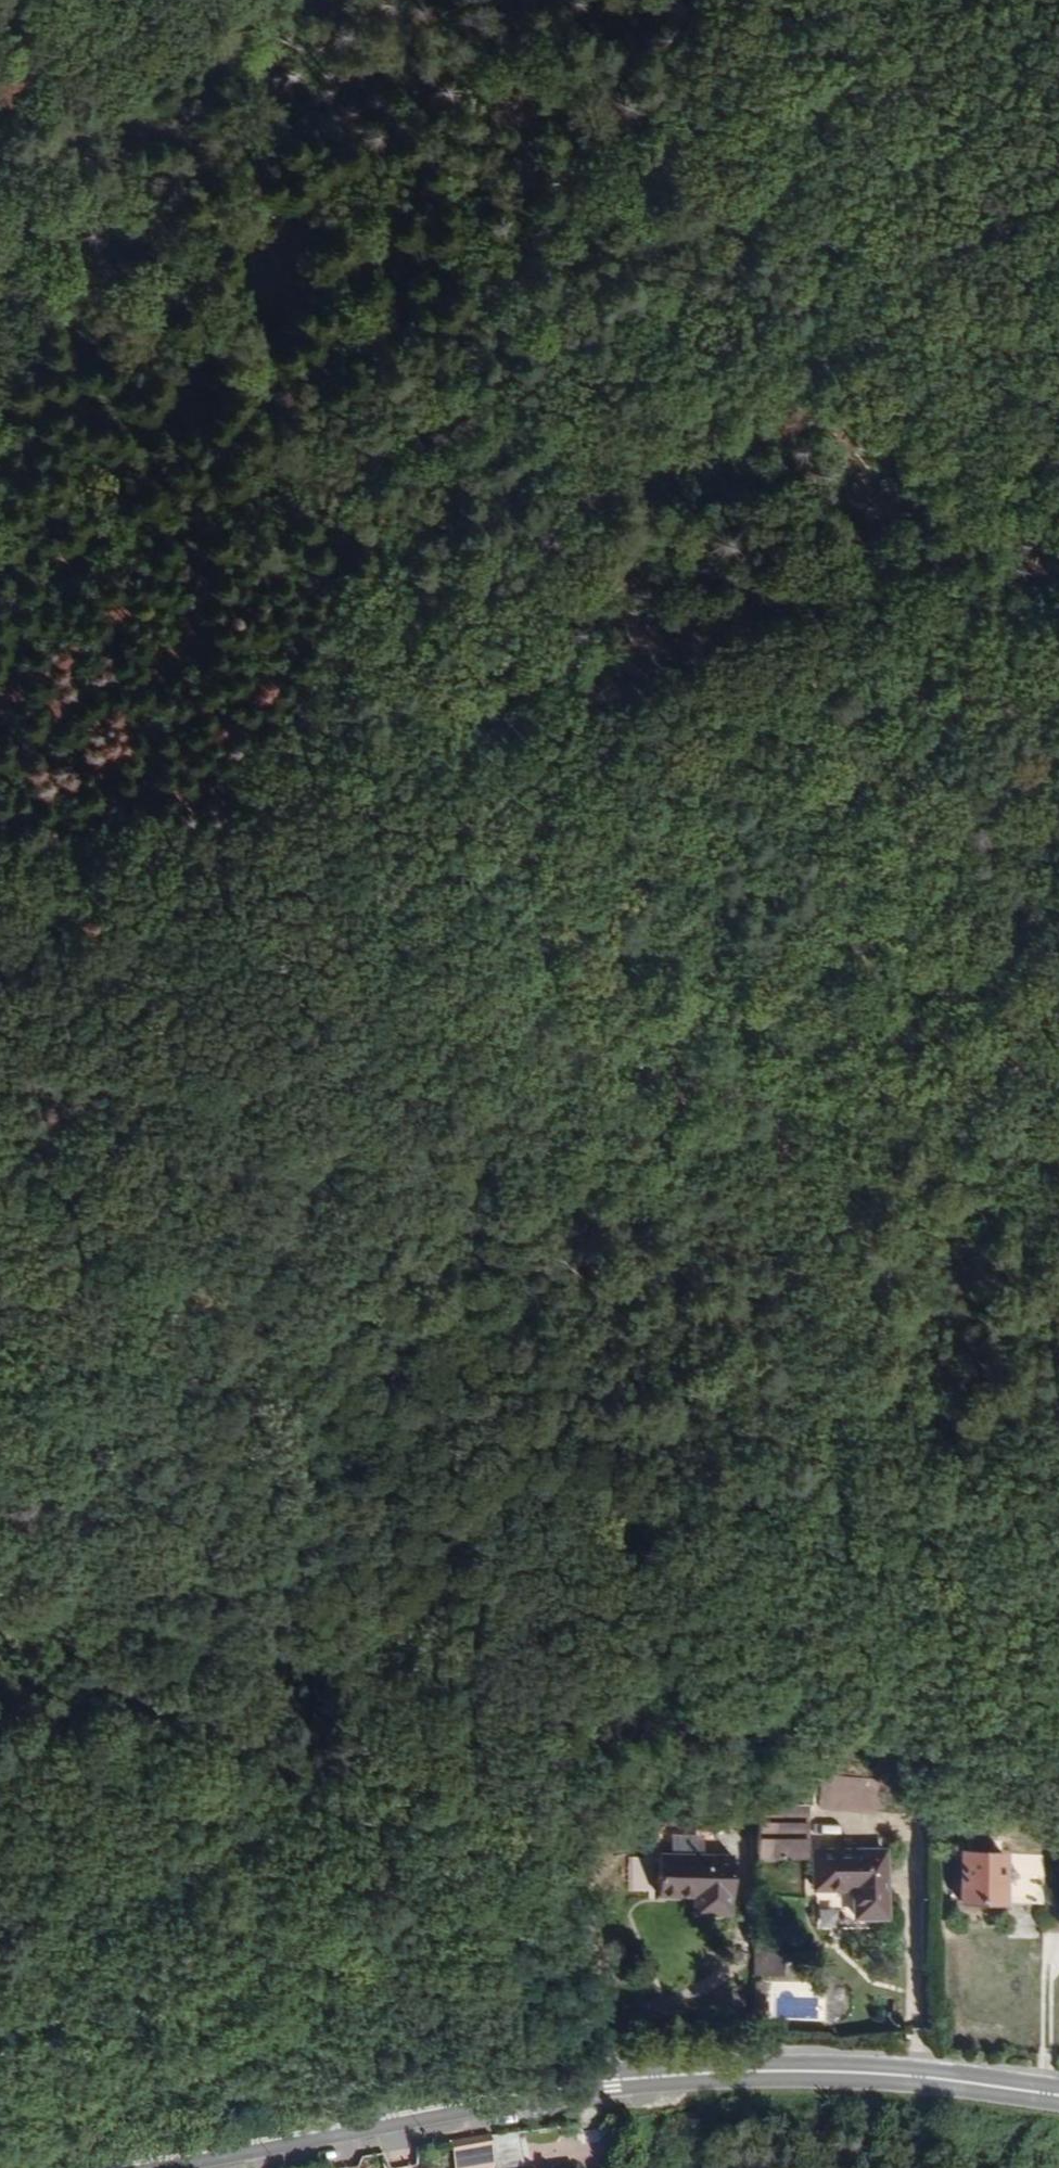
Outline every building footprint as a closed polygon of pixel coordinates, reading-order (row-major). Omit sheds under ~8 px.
[(618,589),(602,598),(616,624),(633,616),(618,589)] [(802,1857),(802,1786),(750,1786),(750,1857),(802,1857)] [(880,1915),(880,1848),(806,1848),(806,1888),(846,1887),(846,1915),(880,1915)] [(995,1899),(997,1850),(954,1849),(953,1898),(995,1899)] [(723,1913),(724,1852),(653,1852),(653,1894),(686,1894),(686,1913),(704,1913),(723,1913)] [(516,2133),(488,2137),(493,2167),(521,2167),(516,2133)] [(488,2137),(448,2143),(452,2167),(493,2167),(488,2137)]
